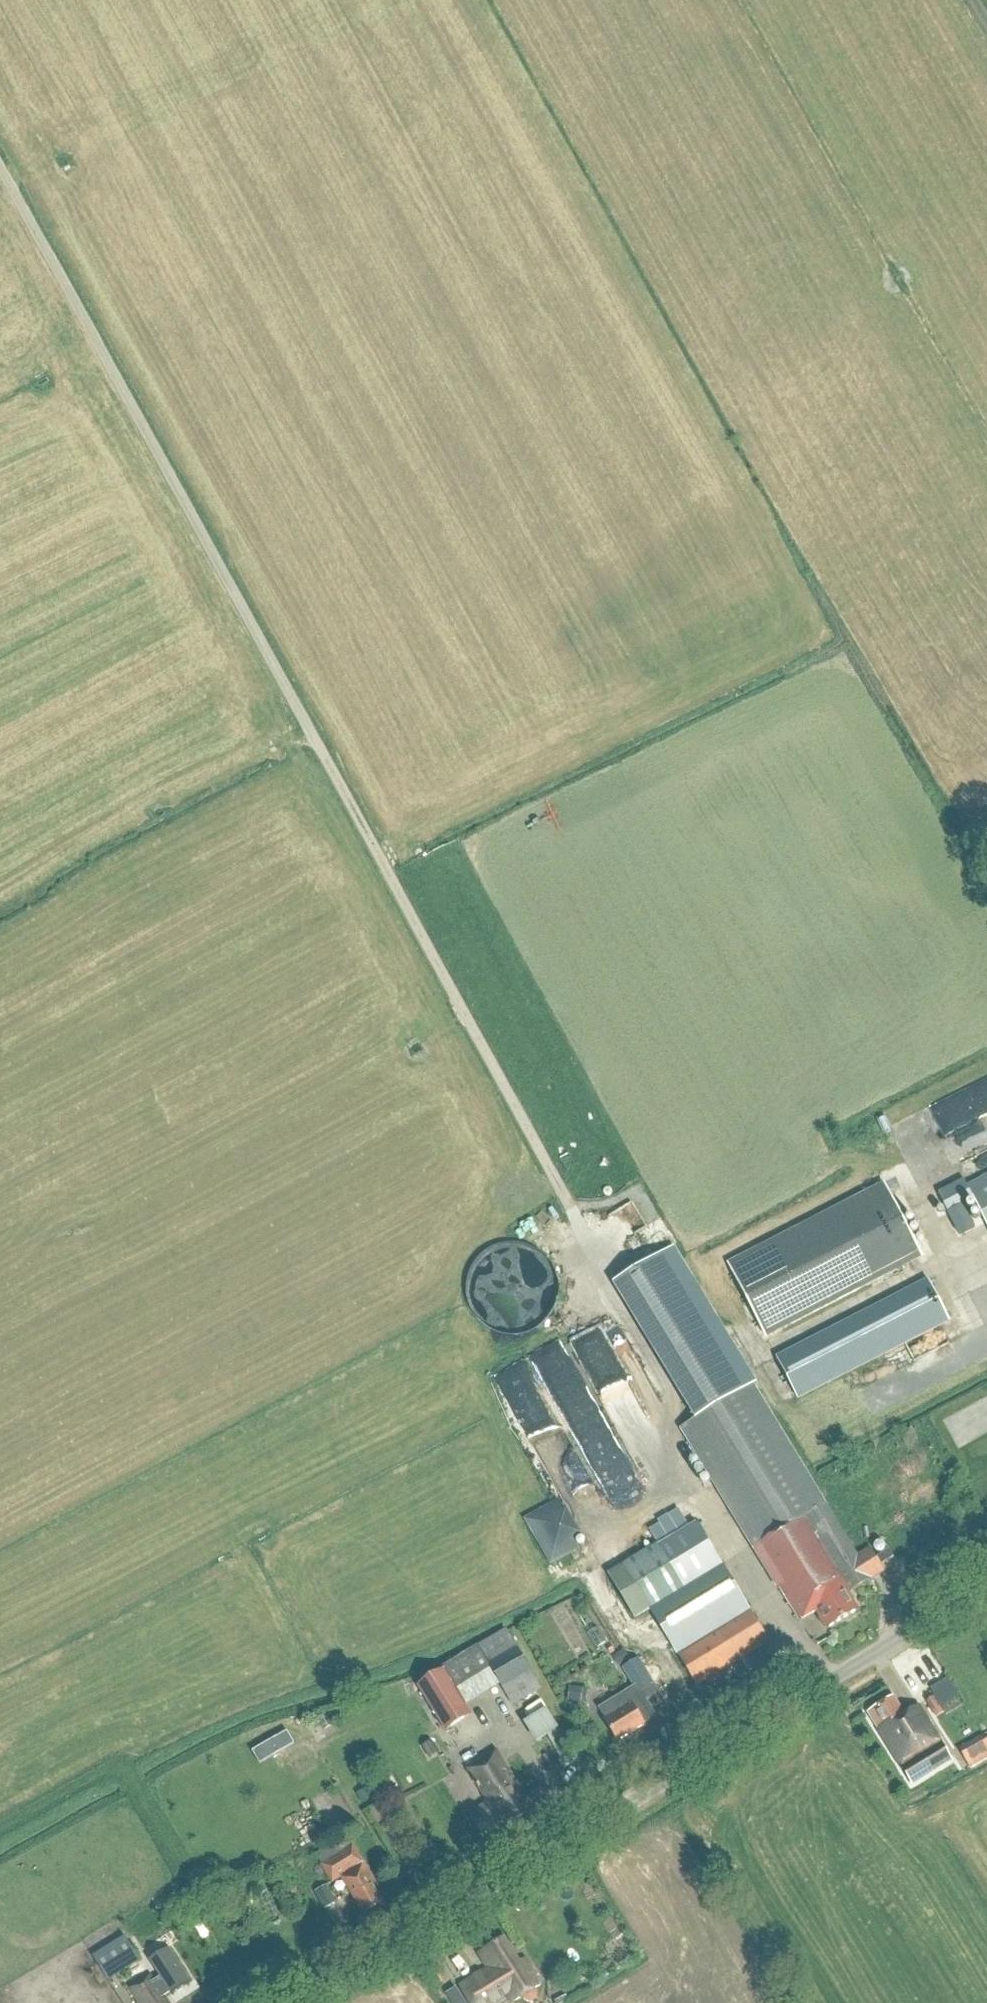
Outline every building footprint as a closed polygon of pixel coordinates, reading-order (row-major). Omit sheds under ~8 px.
[(979,1163),(954,1173),(958,1181),(982,1172),(979,1163)] [(973,1200),(986,1227),(986,1176),(966,1187),(973,1200)] [(973,1200),(966,1187),(963,1181),(938,1194),(947,1213),(973,1200)] [(923,1259),(884,1183),(727,1264),(766,1340),(923,1259)] [(633,1205),(649,1230),(668,1218),(652,1193),(633,1205)] [(556,1297),(556,1295),(556,1288),(555,1279),(552,1271),(547,1263),(541,1256),(533,1251),(526,1248),(518,1246),(511,1245),(504,1246),(496,1248),(489,1251),(482,1257),(475,1263),(470,1271),(467,1280),(466,1288),(466,1297),(468,1305),(471,1311),(475,1318),(480,1323),(486,1328),(494,1333),(502,1335),(511,1336),(520,1335),(529,1332),(537,1328),(543,1323),(548,1317),(552,1311),(554,1304),(556,1297)] [(776,1356),(797,1397),(948,1321),(928,1280),(776,1356)] [(623,1317),(598,1326),(636,1426),(664,1416),(641,1353),(646,1351),(639,1332),(630,1336),(623,1317)] [(754,1385),(734,1397),(682,1429),(751,1543),(804,1512),(824,1501),(754,1385)] [(986,1430),(986,1401),(964,1412),(975,1436),(986,1430)] [(626,1424),(599,1435),(622,1497),(658,1483),(652,1466),(644,1470),(626,1424)] [(584,1547),(557,1500),(524,1520),(551,1566),(584,1547)] [(807,1518),(804,1512),(751,1543),(754,1548),(756,1549),(802,1623),(817,1614),(828,1631),(859,1612),(850,1596),(886,1574),(872,1551),(858,1559),(826,1506),(807,1518)] [(650,1611),(723,1567),(719,1561),(696,1523),(658,1546),(657,1544),(608,1574),(635,1620),(650,1611)] [(650,1611),(685,1666),(697,1687),(770,1643),(720,1561),(719,1561),(723,1567),(650,1611)] [(507,1630),(477,1647),(513,1707),(542,1690),(507,1630)] [(628,1660),(622,1650),(612,1657),(618,1666),(628,1660)] [(638,1660),(621,1670),(633,1688),(638,1697),(654,1686),(638,1660)] [(443,1672),(418,1687),(446,1732),(470,1717),(464,1706),(447,1679),(443,1672)] [(638,1697),(633,1688),(598,1710),(619,1743),(656,1720),(645,1702),(659,1693),(654,1686),(638,1697)] [(933,1697),(925,1701),(936,1718),(943,1713),(933,1697)] [(893,1700),(869,1715),(913,1785),(952,1760),(918,1707),(904,1716),(893,1700)] [(558,1730),(546,1709),(524,1723),(536,1743),(558,1730)] [(958,1749),(970,1769),(986,1759),(986,1742),(983,1735),(958,1749)] [(476,1823),(487,1840),(529,1814),(510,1784),(515,1781),(497,1753),(469,1771),(490,1805),(472,1816),(476,1823)] [(316,1856),(323,1865),(322,1866),(333,1884),(342,1879),(363,1914),(383,1902),(375,1889),(378,1888),(347,1837),(316,1856)] [(327,1888),(315,1894),(325,1911),(337,1904),(327,1888)] [(487,1969),(460,1986),(471,2002),(491,2002),(506,1994),(512,2002),(515,2002),(523,1998),(525,2000),(527,2002),(530,2002),(537,1998),(538,1996),(537,1993),(535,1990),(541,1987),(528,1966),(522,1969),(503,1939),(478,1955),(487,1969)] [(127,1941),(95,1961),(108,1981),(118,1974),(114,1967),(134,1954),(127,1941)] [(129,1989),(138,2002),(167,2002),(164,1998),(171,1994),(172,1995),(190,1983),(168,1949),(164,1951),(165,1953),(152,1962),(151,1962),(160,1977),(154,1982),(150,1976),(129,1989)] [(445,1995),(450,2002),(464,2002),(456,1989),(445,1995)]
